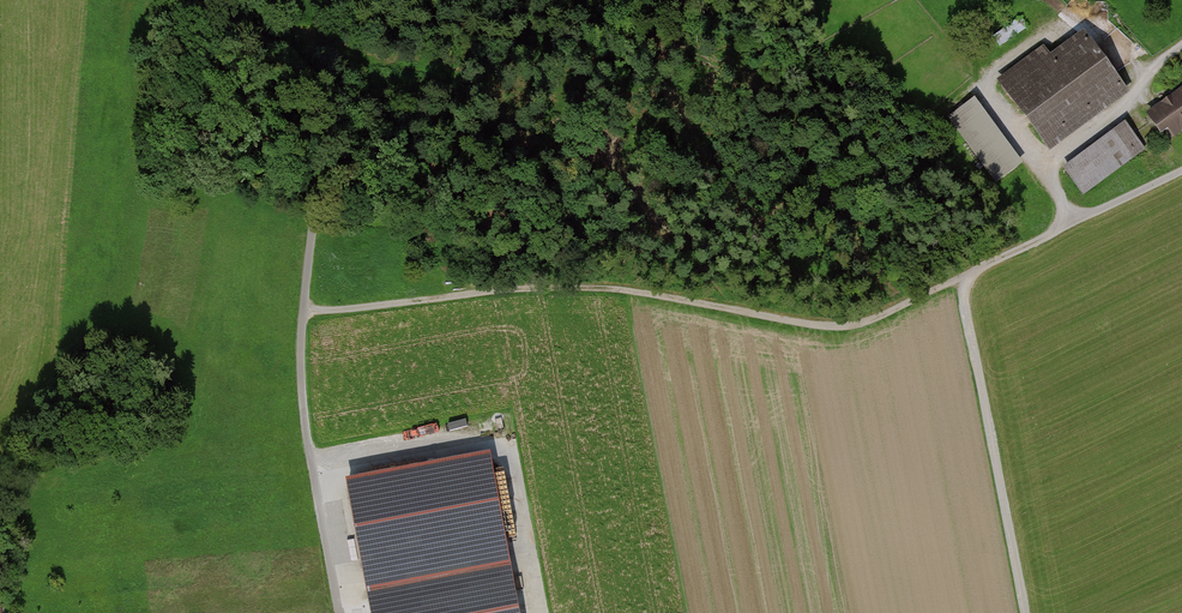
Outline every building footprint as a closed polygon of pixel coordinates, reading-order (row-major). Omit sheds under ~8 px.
[(1154,50),(1164,41),(1148,24),(1138,34),(1154,50)] [(1046,52),(1001,85),(1051,153),(1131,95),(1086,34),(1052,58),(1046,52)] [(1149,117),(1169,144),(1181,135),(1181,92),(1149,117)] [(1027,169),(977,102),(951,122),(1000,188),(1027,169)] [(1145,154),(1125,126),(1064,170),(1085,198),(1145,154)] [(349,479),(372,612),(524,612),(495,453),(349,479)]
